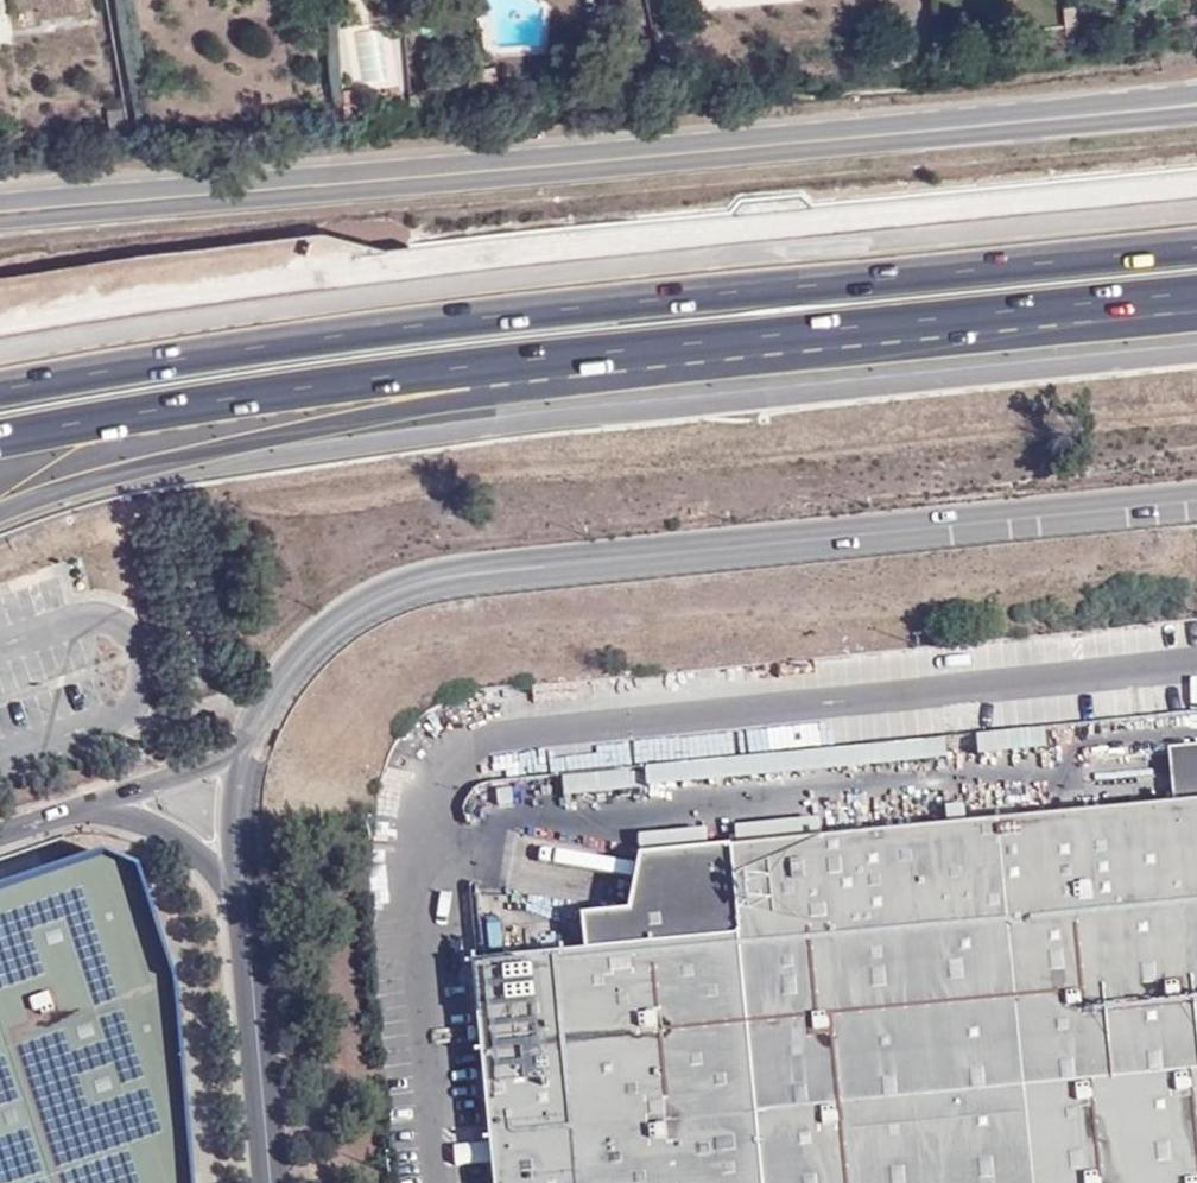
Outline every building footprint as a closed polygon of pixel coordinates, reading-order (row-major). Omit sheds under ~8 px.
[(1009,733),(646,769),(649,789),(1012,754),(1009,733)] [(1196,805),(1196,747),(1168,750),(1173,807),(1196,805)] [(562,799),(628,792),(626,771),(559,778),(562,799)] [(496,805),(553,800),(552,783),(494,790),(496,805)] [(1173,807),(818,842),(771,846),(733,851),(722,852),(707,853),(640,859),(629,917),(581,920),(583,955),(474,965),(496,1182),(1196,1182),(1196,805),(1173,807)] [(722,852),(733,851),(771,846),(818,842),(815,820),(720,830),(722,852)] [(640,859),(707,853),(705,832),(638,838),(640,859)] [(176,977),(140,867),(108,852),(0,887),(0,1182),(194,1182),(176,977)]
